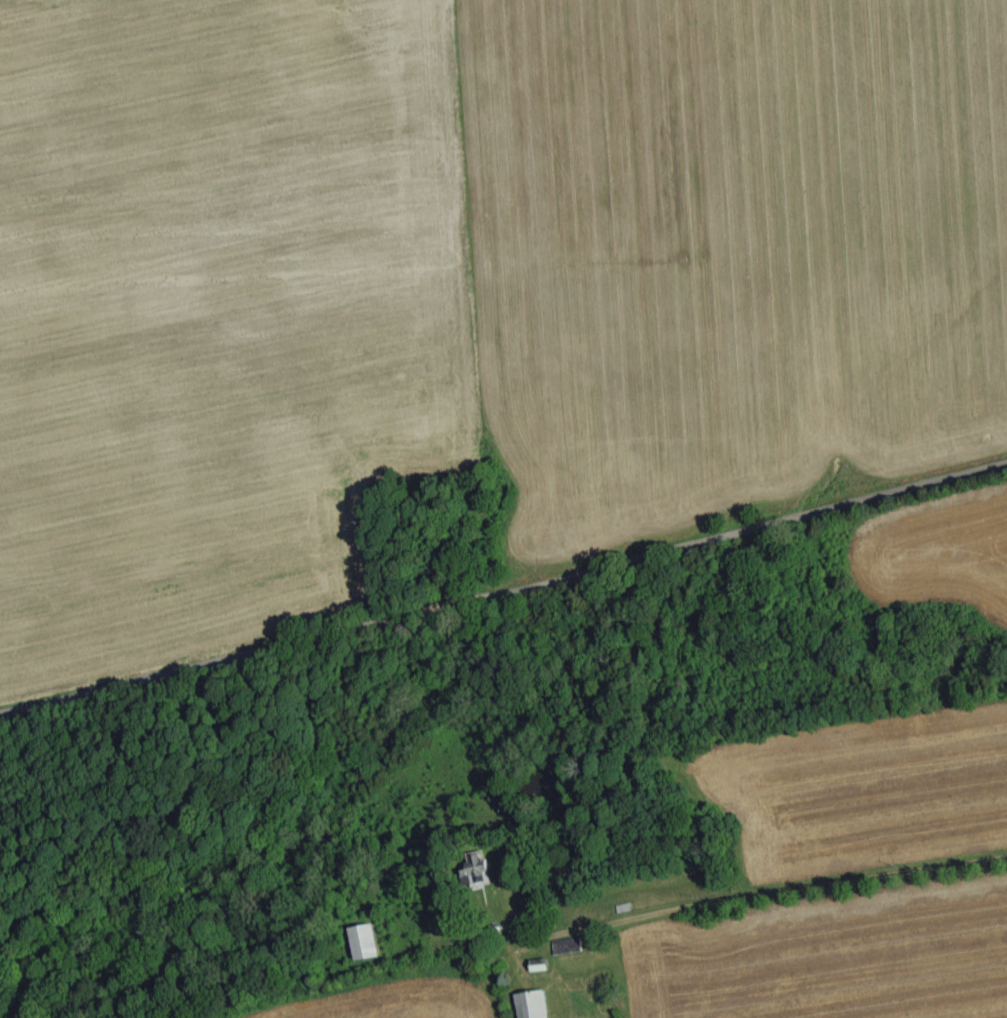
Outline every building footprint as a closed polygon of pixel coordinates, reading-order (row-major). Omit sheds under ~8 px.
[(378,956),(372,924),(347,928),(353,961),(378,956)] [(580,951),(577,937),(550,942),(553,956),(580,951)] [(516,1017),(547,1017),(541,990),(512,995),(516,1017)]
